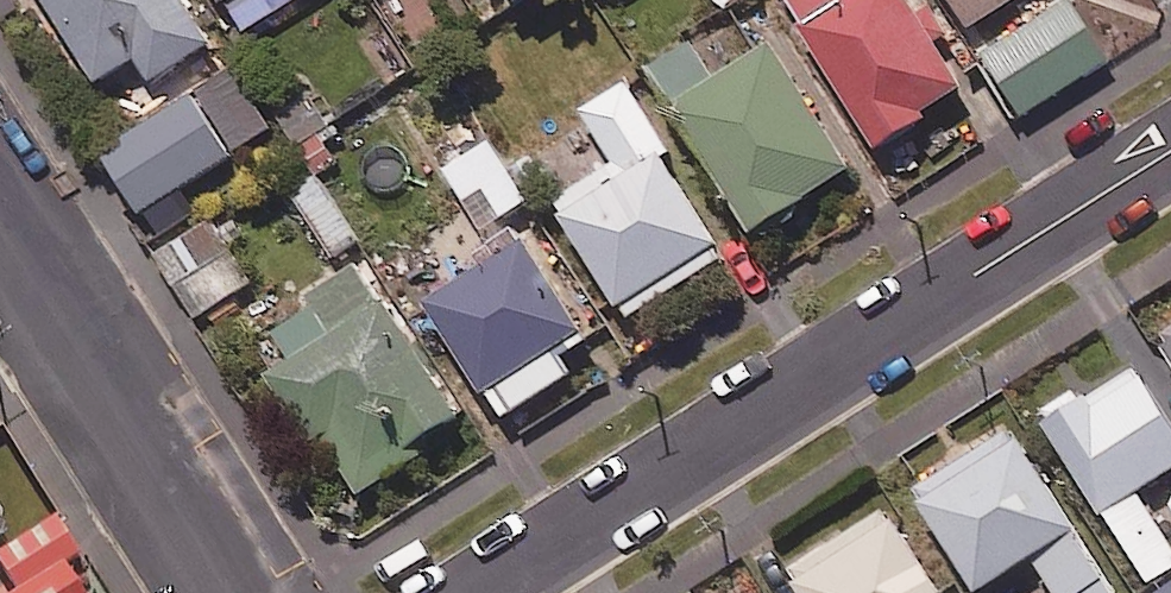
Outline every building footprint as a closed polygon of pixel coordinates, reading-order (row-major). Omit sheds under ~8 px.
[(184,0),(42,0),(92,80),(136,52),(151,76),(209,40),(184,0)] [(291,22),(328,0),(219,0),(238,32),(281,6),(291,22)] [(879,146),(929,116),(924,108),(960,86),(909,0),(792,0),(879,146)] [(966,23),(1003,0),(952,0),(966,23)] [(1074,0),(1059,0),(981,50),(1021,113),(1110,57),(1074,0)] [(712,75),(688,37),(650,61),(750,222),(848,161),(771,38),(712,75)] [(666,144),(624,78),(581,104),(615,158),(554,197),(626,311),(723,250),(659,148),(666,144)] [(231,151),(194,90),(166,107),(150,82),(130,94),(146,119),(101,147),(138,208),(231,151)] [(344,131),(315,84),(274,110),(315,175),(339,160),(328,142),(344,131)] [(521,189),(545,174),(529,148),(505,163),(489,136),(441,164),(477,225),(525,197),(521,189)] [(311,171),(286,187),(331,257),(355,241),(311,171)] [(248,282),(210,216),(156,247),(194,314),(248,282)] [(583,328),(510,221),(472,247),(478,257),(421,296),(502,412),(571,365),(558,346),(583,328)] [(452,410),(358,258),(294,298),(300,309),(269,328),(285,355),(269,365),(309,431),(319,425),(357,487),(420,449),(412,435),(452,410)] [(1160,327),(1170,344),(1170,321),(1160,327)] [(1135,484),(1170,462),(1170,420),(1133,359),(1081,392),(1075,382),(1038,406),(1102,506),(1135,484)] [(1031,548),(1072,523),(1011,424),(913,484),(975,583),(1031,548)] [(1102,506),(1149,580),(1170,566),(1170,540),(1135,484),(1102,506)] [(885,502),(787,566),(805,592),(943,592),(885,502)] [(8,592),(81,592),(62,562),(78,553),(55,515),(0,548),(0,561),(16,588),(8,592)] [(1031,548),(1058,592),(1069,592),(1075,589),(1077,592),(1116,592),(1072,523),(1031,548)] [(1153,586),(1157,592),(1170,592),(1170,575),(1153,586)]
